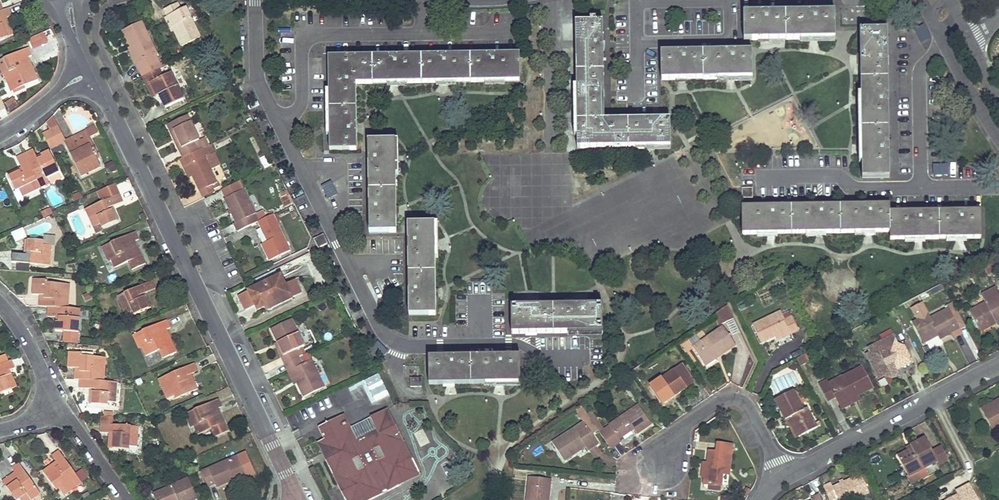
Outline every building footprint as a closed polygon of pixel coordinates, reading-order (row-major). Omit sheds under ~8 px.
[(183,1),(164,10),(168,17),(174,31),(182,47),(201,38),(183,1)] [(14,34),(9,21),(3,23),(1,20),(7,17),(12,16),(12,14),(6,15),(5,10),(3,10),(0,12),(0,41),(14,34)] [(764,13),(743,13),(744,41),(752,41),(835,40),(835,31),(835,12),(811,13),(764,13)] [(174,31),(168,17),(166,19),(172,32),(174,31)] [(590,23),(576,23),(578,148),(670,147),(670,120),(651,121),(621,121),(604,121),(604,93),(603,44),(603,23),(596,23),(596,19),(590,19),(590,23)] [(142,23),(123,31),(131,47),(138,63),(136,64),(137,65),(139,71),(143,78),(143,77),(146,76),(159,70),(162,68),(159,62),(155,55),(157,54),(142,23)] [(888,30),(860,31),(862,156),(862,179),(890,179),(890,151),(889,101),(888,61),(888,30)] [(25,86),(39,79),(31,62),(27,64),(25,58),(28,57),(32,55),(29,47),(0,60),(0,66),(4,74),(8,84),(11,92),(25,86)] [(131,47),(128,48),(136,64),(138,63),(131,47)] [(680,53),(661,53),(662,81),(753,79),(753,52),(728,53),(680,53)] [(351,57),(328,57),(330,129),(330,150),(357,149),(357,84),(520,81),(520,55),(492,55),(445,56),(394,56),(351,57)] [(173,70),(170,65),(162,68),(165,74),(173,70)] [(146,76),(143,77),(147,86),(151,84),(157,97),(159,96),(166,109),(184,100),(170,73),(160,78),(159,75),(161,74),(159,70),(146,76)] [(157,97),(151,84),(147,86),(154,99),(157,97)] [(13,99),(5,104),(10,111),(17,106),(13,99)] [(57,120),(53,116),(47,123),(49,127),(55,122),(57,120)] [(187,116),(167,125),(174,139),(177,138),(183,148),(179,149),(183,158),(198,151),(194,143),(199,141),(187,116)] [(50,129),(58,144),(64,141),(55,122),(49,127),(50,129)] [(50,148),(58,144),(50,129),(43,135),(50,148)] [(86,130),(72,137),(77,148),(81,146),(78,142),(89,137),(86,130)] [(72,137),(64,141),(82,177),(101,167),(98,160),(100,159),(89,137),(78,142),(81,146),(77,148),(72,137)] [(177,138),(174,139),(179,149),(183,148),(177,138)] [(198,151),(206,147),(207,147),(203,139),(199,141),(194,143),(198,151)] [(395,141),(368,141),(368,149),(368,163),(369,212),(369,233),(396,233),(396,224),(395,141)] [(204,157),(209,155),(206,147),(198,151),(183,158),(192,176),(200,191),(210,186),(217,183),(211,170),(204,157)] [(34,150),(25,154),(37,180),(47,176),(48,178),(60,172),(50,151),(42,155),(43,158),(38,160),(37,157),(34,150)] [(220,166),(214,152),(209,155),(204,157),(211,170),(220,166)] [(37,180),(25,154),(17,157),(22,168),(24,173),(23,174),(20,169),(8,174),(16,192),(20,190),(23,197),(41,188),(37,180)] [(188,178),(192,176),(183,158),(180,160),(188,178)] [(47,176),(37,180),(41,188),(50,184),(48,178),(47,176)] [(332,182),(322,186),(328,200),(338,195),(332,182)] [(100,191),(104,201),(101,202),(85,210),(93,228),(101,225),(103,228),(120,220),(114,209),(109,211),(107,208),(113,206),(123,201),(120,194),(116,184),(100,191)] [(206,198),(214,194),(210,186),(200,191),(204,198),(206,198)] [(752,189),(742,189),(742,198),(752,199),(752,189)] [(235,224),(239,231),(259,222),(260,221),(245,190),(226,199),(237,223),(235,224)] [(101,202),(104,201),(100,191),(96,193),(101,202)] [(74,203),(83,199),(80,192),(71,196),(74,203)] [(775,207),(742,207),(742,234),(890,233),(890,240),(981,239),(981,212),(961,212),(920,213),(890,213),(890,205),(820,206),(775,207)] [(260,221),(259,222),(268,242),(261,245),(269,262),(291,251),(273,215),(260,221)] [(435,224),(408,224),(408,246),(409,294),(409,316),(437,315),(436,302),(435,224)] [(23,229),(12,233),(15,242),(27,238),(23,229)] [(139,240),(136,232),(105,246),(111,259),(115,268),(129,262),(132,270),(146,264),(138,246),(135,248),(132,243),(136,241),(139,240)] [(328,244),(323,235),(315,240),(318,248),(328,244)] [(45,242),(26,240),(25,252),(30,253),(30,256),(24,255),(14,254),(13,263),(51,266),(52,246),(45,245),(45,242)] [(105,246),(102,247),(108,260),(111,259),(105,246)] [(983,263),(990,275),(998,271),(998,270),(993,258),(983,263)] [(72,271),(71,275),(83,276),(75,260),(71,262),(76,272),(72,271)] [(678,279),(678,270),(668,270),(668,278),(678,279)] [(250,291),(259,309),(266,306),(268,309),(276,305),(274,302),(290,294),(282,276),(250,291)] [(47,280),(34,279),(32,294),(40,295),(46,295),(46,298),(40,298),(40,307),(49,307),(69,309),(71,285),(46,283),(47,280)] [(153,281),(118,297),(126,315),(133,312),(135,315),(152,307),(147,296),(142,297),(141,295),(145,293),(156,288),(153,281)] [(983,295),(987,304),(971,312),(979,328),(995,320),(997,324),(998,326),(998,291),(997,288),(983,295)] [(274,302),(276,305),(292,298),(290,294),(274,302)] [(966,326),(954,303),(948,306),(949,309),(931,318),(929,315),(923,303),(913,308),(919,320),(914,323),(923,340),(937,333),(939,336),(941,339),(953,333),(955,338),(962,334),(960,330),(966,326)] [(602,305),(511,306),(512,335),(533,334),(581,333),(603,333),(602,305)] [(721,324),(733,318),(727,306),(716,313),(721,324)] [(69,309),(49,307),(48,317),(56,318),(59,318),(59,323),(56,323),(55,331),(79,333),(81,319),(77,319),(78,310),(69,309)] [(782,311),(753,325),(763,344),(777,337),(789,331),(791,335),(799,331),(793,317),(786,320),(783,314),(782,311)] [(790,311),(783,314),(786,320),(793,317),(790,311)] [(282,356),(286,364),(299,357),(305,355),(302,348),(305,347),(292,320),(272,329),(279,342),(285,355),(282,356)] [(995,320),(979,328),(982,332),(997,324),(995,320)] [(171,329),(167,321),(137,334),(142,347),(146,356),(160,350),(164,358),(177,352),(169,335),(166,336),(164,332),(167,331),(171,329)] [(724,327),(693,347),(705,364),(716,356),(716,355),(719,353),(722,357),(737,347),(724,327)] [(789,331),(777,337),(779,341),(791,335),(789,331)] [(937,333),(923,340),(925,343),(939,336),(937,333)] [(142,347),(137,334),(134,335),(140,348),(142,347)] [(893,335),(869,348),(871,352),(866,354),(879,378),(884,375),(893,378),(899,375),(897,371),(896,368),(900,366),(902,368),(910,364),(906,356),(908,351),(905,346),(898,344),(893,335)] [(279,342),(276,344),(282,356),(285,355),(279,342)] [(82,353),(69,352),(68,367),(76,368),(80,368),(81,371),(75,371),(75,379),(80,380),(105,381),(107,358),(82,356),(82,353)] [(716,356),(705,364),(707,367),(722,357),(719,353),(716,355),(716,356)] [(299,357),(286,364),(289,371),(292,370),(298,383),(304,396),(324,387),(308,354),(305,355),(299,357)] [(806,354),(796,359),(800,365),(803,364),(809,361),(806,354)] [(16,388),(10,375),(4,377),(3,374),(9,371),(14,369),(11,361),(7,363),(4,356),(0,358),(0,394),(16,388)] [(437,357),(429,358),(429,385),(520,384),(520,383),(520,356),(505,357),(437,357)] [(198,370),(195,363),(158,379),(167,399),(175,396),(176,398),(198,389),(192,377),(187,379),(186,375),(191,373),(198,370)] [(803,364),(800,365),(809,383),(812,382),(803,364)] [(682,381),(686,387),(694,382),(683,366),(675,371),(682,381)] [(842,378),(830,384),(837,397),(842,395),(846,402),(860,395),(874,388),(863,367),(842,378)] [(296,384),(298,383),(292,370),(289,371),(296,384)] [(674,370),(650,386),(661,402),(672,395),(674,397),(687,389),(686,387),(682,381),(675,371),(674,370)] [(840,374),(820,385),(829,401),(837,397),(830,384),(842,378),(840,374)] [(421,379),(411,379),(411,387),(422,387),(421,379)] [(105,381),(80,380),(79,388),(90,388),(97,389),(97,392),(90,391),(89,404),(109,405),(109,402),(117,402),(118,382),(105,381)] [(712,394),(707,387),(704,389),(709,396),(712,394)] [(800,388),(793,391),(800,404),(807,400),(800,388)] [(793,391),(776,401),(786,420),(789,419),(799,437),(820,426),(810,408),(804,411),(800,404),(793,391)] [(672,395),(661,402),(663,405),(674,397),(672,395)] [(842,395),(837,397),(843,410),(863,400),(860,395),(846,402),(842,395)] [(219,399),(188,412),(194,425),(198,435),(212,429),(216,437),(229,431),(221,413),(219,414),(216,409),(219,408),(222,407),(219,399)] [(982,409),(984,412),(998,403),(998,401),(982,409)] [(984,412),(991,426),(998,422),(998,403),(984,412)] [(584,423),(553,443),(564,461),(585,447),(588,451),(599,444),(592,434),(598,431),(587,415),(581,405),(575,409),(584,423)] [(652,424),(638,405),(609,425),(611,428),(601,434),(611,449),(621,443),(619,440),(634,430),(638,434),(652,424)] [(388,409),(370,417),(376,430),(394,421),(388,409)] [(194,425),(188,412),(185,414),(191,427),(194,425)] [(591,412),(587,415),(598,431),(599,432),(603,430),(591,412)] [(344,414),(318,427),(325,440),(333,457),(325,460),(345,499),(350,499),(360,495),(362,499),(366,499),(371,499),(402,485),(403,477),(402,475),(416,467),(394,421),(376,430),(372,432),(375,436),(359,444),(357,439),(344,414)] [(114,417),(102,416),(101,433),(112,433),(118,434),(118,437),(111,436),(110,449),(129,451),(130,446),(138,447),(139,427),(113,425),(114,417)] [(789,419),(786,420),(796,439),(799,437),(789,419)] [(372,432),(357,439),(359,444),(375,436),(372,432)] [(909,452),(899,457),(909,477),(926,469),(938,463),(933,453),(926,439),(911,446),(913,450),(909,452)] [(325,440),(317,443),(323,456),(325,460),(333,457),(325,440)] [(18,449),(14,443),(9,446),(13,452),(18,449)] [(731,445),(718,444),(718,452),(710,451),(708,464),(708,471),(705,471),(704,479),(704,485),(721,487),(722,474),(722,470),(729,471),(731,445)] [(941,448),(933,453),(938,463),(940,466),(948,461),(941,448)] [(76,474),(59,451),(52,456),(56,461),(59,465),(57,467),(54,463),(42,471),(56,491),(59,489),(64,496),(82,483),(76,474)] [(239,457),(203,472),(210,488),(217,484),(218,487),(233,480),(237,478),(239,482),(248,478),(239,457)] [(19,463),(12,468),(15,473),(23,482),(19,484),(16,479),(6,486),(16,499),(19,499),(20,499),(21,499),(32,499),(41,494),(19,463)] [(416,467),(402,475),(403,477),(402,485),(420,475),(416,467)] [(926,469),(909,477),(912,483),(928,475),(926,469)] [(76,474),(82,483),(88,480),(81,470),(76,474)] [(23,482),(15,473),(3,482),(6,486),(16,479),(19,484),(23,482)] [(824,486),(830,499),(835,499),(838,499),(839,499),(854,499),(869,493),(861,475),(833,487),(832,483),(824,486)] [(527,499),(549,499),(551,479),(529,477),(527,499)] [(155,495),(157,499),(197,499),(198,499),(189,480),(155,495)] [(970,486),(956,493),(958,496),(959,499),(957,499),(977,499),(970,486)] [(752,491),(746,488),(743,494),(748,496),(751,492),(752,491)]
